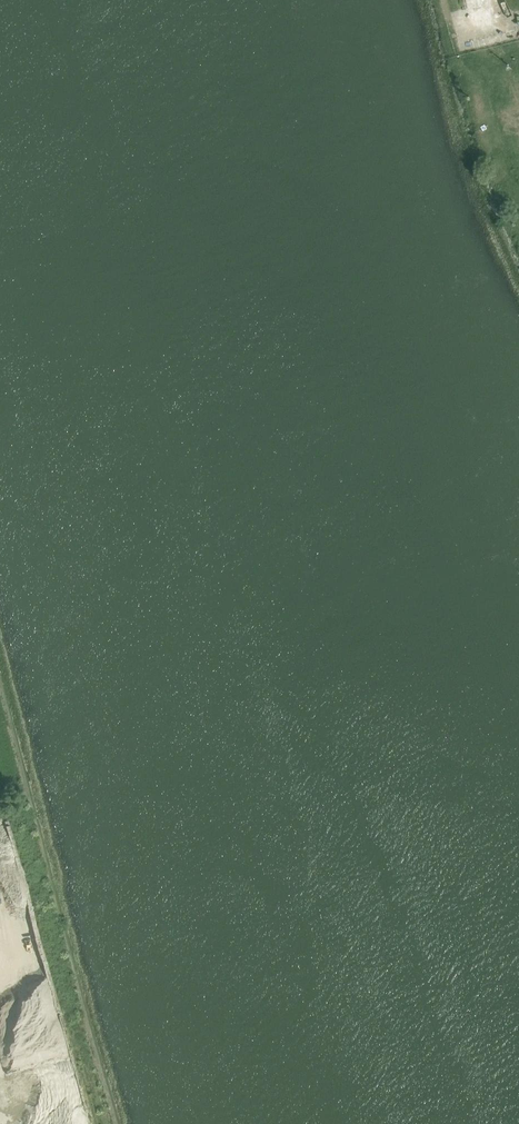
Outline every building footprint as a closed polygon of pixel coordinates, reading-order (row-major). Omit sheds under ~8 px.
[(468,8),(488,4),(487,0),(466,0),(468,8)]
